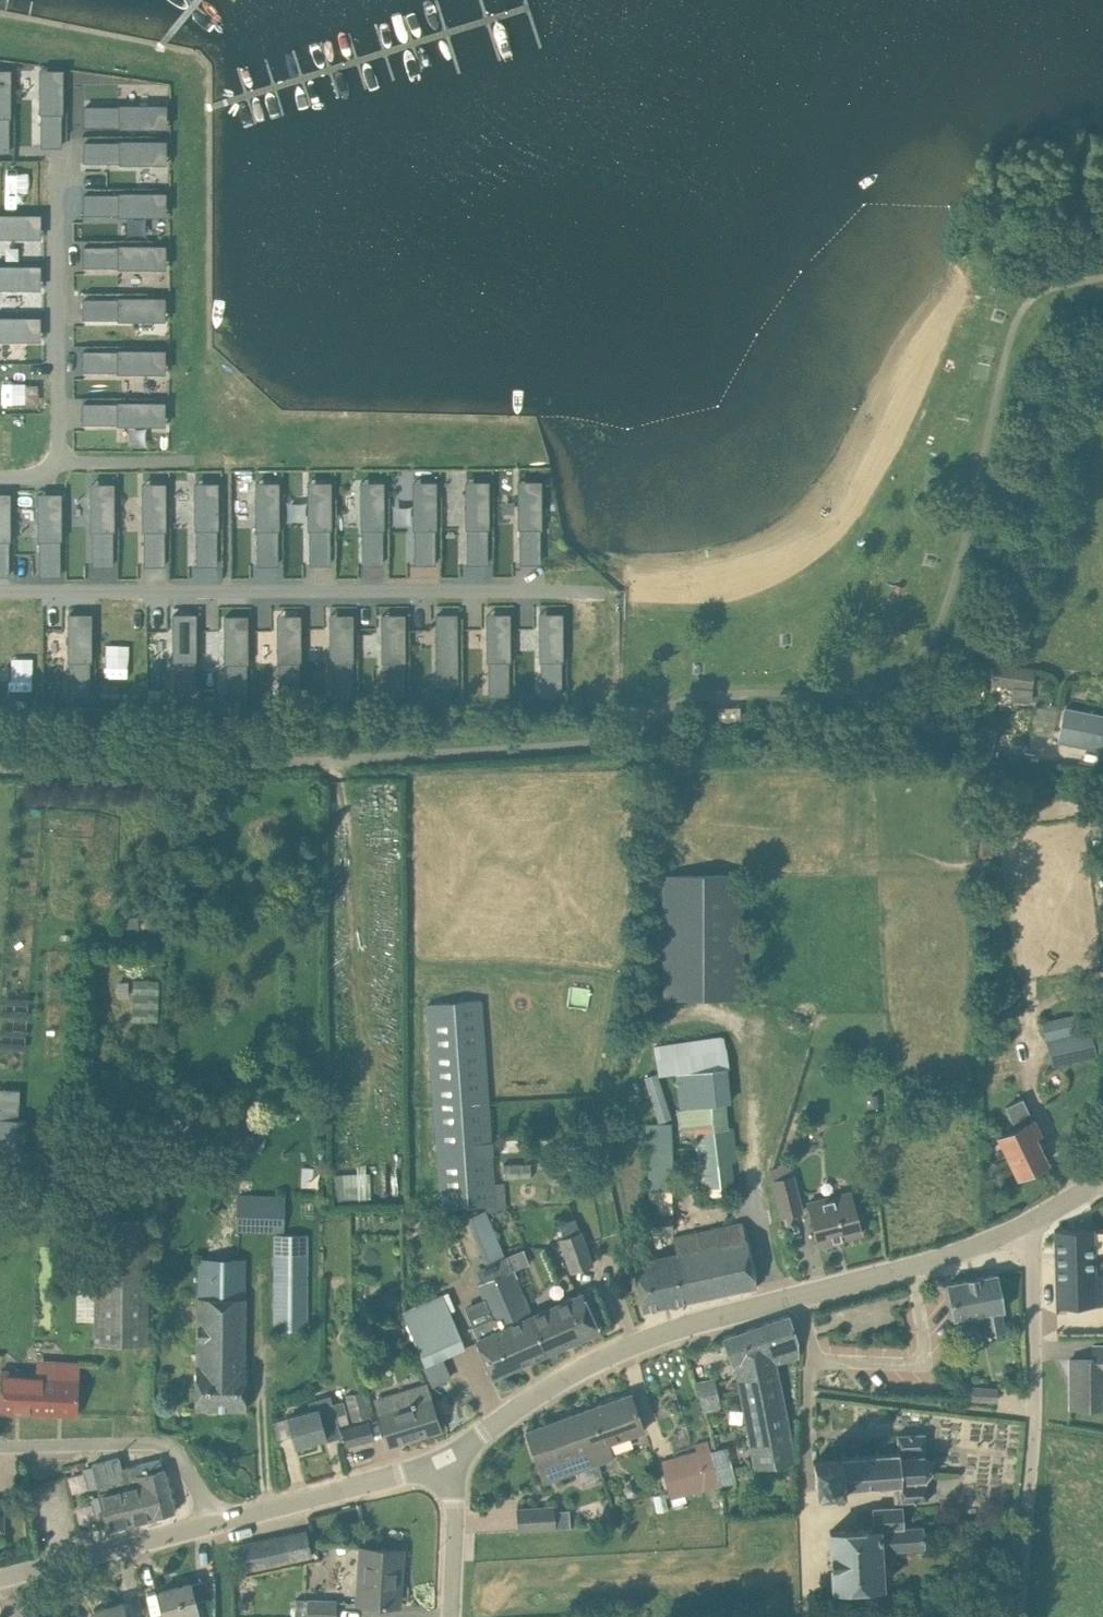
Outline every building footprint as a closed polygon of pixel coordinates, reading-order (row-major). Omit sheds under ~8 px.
[(9,152),(9,117),(11,117),(11,69),(0,69),(0,152),(9,152)] [(40,69),(40,114),(41,114),(41,147),(62,147),(62,113),(63,113),(63,69),(40,69)] [(84,106),(84,126),(120,126),(120,128),(167,128),(167,104),(119,104),(119,106),(84,106)] [(84,142),(84,162),(120,162),(120,164),(167,164),(167,140),(119,140),(119,142),(84,142)] [(119,193),(84,194),(84,214),(118,214),(118,216),(167,216),(166,192),(119,192),(119,193)] [(28,238),(28,214),(0,214),(0,237),(28,238)] [(83,246),(83,267),(118,267),(118,268),(166,268),(166,244),(118,244),(118,246),(83,246)] [(28,289),(28,265),(0,265),(0,288),(28,289)] [(84,299),(84,319),(118,319),(118,320),(152,320),(152,297),(118,297),(118,299),(84,299)] [(28,340),(28,316),(0,316),(0,340),(28,340)] [(118,350),(83,350),(83,371),(117,371),(117,373),(166,372),(166,348),(118,349),(118,350)] [(117,402),(82,402),(82,423),(116,423),(116,425),(165,424),(165,400),(117,401),(117,402)] [(408,513),(410,469),(395,469),(393,512),(408,513)] [(361,481),(361,529),(362,529),(362,564),(383,564),(383,528),(385,528),(385,481),(361,481)] [(413,481),(413,529),(415,529),(415,564),(436,564),(436,528),(437,528),(437,481),(413,481)] [(466,481),(466,529),(468,529),(468,564),(488,564),(488,528),(490,528),(490,481),(466,481)] [(518,481),(518,529),(520,529),(520,564),(540,564),(540,528),(542,528),(542,481),(518,481)] [(91,482),(91,530),(93,530),(93,565),(113,565),(113,530),(115,530),(115,482),(91,482)] [(143,482),(143,530),(145,530),(145,565),(165,565),(165,530),(167,530),(167,482),(143,482)] [(195,482),(195,530),(197,530),(197,565),(218,565),(218,530),(219,530),(219,482),(195,482)] [(256,482),(256,530),(258,530),(258,565),(278,565),(278,530),(280,530),(280,482),(256,482)] [(308,482),(308,530),(310,530),(310,565),(331,565),(331,529),(332,529),(332,482),(308,482)] [(36,494),(36,542),(37,542),(37,576),(58,576),(58,541),(60,541),(59,494),(36,494)] [(486,613),(486,661),(488,661),(488,696),(509,696),(509,661),(510,661),(510,613),(486,613)] [(457,625),(437,625),(437,683),(458,683),(457,625)] [(196,627),(173,627),(173,660),(175,660),(175,695),(194,695),(194,660),(196,660),(196,627)] [(563,660),(563,627),(540,627),(540,661),(542,660),(542,695),(561,695),(561,660),(563,660)] [(91,661),(91,628),(68,628),(68,661),(70,661),(70,696),(89,696),(90,661),(91,661)] [(405,661),(405,628),(382,628),(382,662),(384,662),(384,696),(403,696),(403,661),(405,661)] [(248,662),(248,629),(225,629),(225,662),(226,662),(227,697),(246,697),(246,662),(248,662)] [(301,662),(301,629),(278,629),(277,662),(279,662),(280,697),(299,697),(299,662),(301,662)] [(353,662),(353,629),(330,629),(330,662),(332,662),(332,697),(351,697),(352,662),(353,662)] [(10,653),(10,682),(30,683),(30,654),(10,653)] [(994,663),(991,684),(1032,689),(1035,668),(1033,668),(994,663)] [(740,706),(717,707),(717,721),(741,720),(740,706)] [(1057,742),(1102,751),(1102,714),(1064,706),(1057,742)] [(663,999),(744,999),(744,875),(663,875),(663,999)] [(427,1004),(442,1209),(496,1205),(481,1000),(427,1004)] [(1077,1012),(1042,1021),(1047,1039),(1053,1068),(1096,1059),(1090,1030),(1081,1032),(1077,1012)] [(724,1037),(657,1044),(660,1073),(677,1071),(727,1064),(724,1037)] [(880,1094),(871,1094),(872,1107),(881,1107),(880,1094)] [(1039,1133),(1030,1113),(1022,1098),(1006,1106),(1017,1127),(1000,1136),(1019,1175),(1046,1162),(1034,1136),(1039,1133)] [(25,1171),(27,1107),(3,1106),(3,1116),(0,1116),(0,1170),(25,1171)] [(673,1122),(647,1124),(649,1189),(675,1188),(673,1122)] [(791,1164),(771,1169),(783,1216),(803,1211),(791,1164)] [(335,1190),(367,1187),(365,1170),(333,1173),(335,1190)] [(843,1238),(861,1233),(851,1191),(808,1202),(819,1246),(844,1240),(843,1238)] [(284,1195),(241,1193),(239,1232),(276,1231),(276,1330),(308,1330),(309,1233),(282,1232),(284,1195)] [(673,1211),(653,1211),(653,1233),(674,1232),(673,1211)] [(151,1217),(98,1216),(97,1346),(149,1346),(151,1217)] [(575,1220),(555,1227),(572,1272),(594,1264),(581,1230),(579,1230),(575,1220)] [(643,1310),(756,1285),(746,1238),(745,1238),(742,1222),(672,1237),(676,1253),(633,1262),(643,1310)] [(1060,1306),(1102,1304),(1102,1273),(1094,1273),(1093,1228),(1055,1229),(1057,1306),(1060,1306)] [(506,1255),(471,1269),(484,1298),(464,1307),(478,1339),(477,1339),(493,1376),(544,1353),(535,1333),(526,1337),(518,1321),(522,1320),(514,1301),(524,1297),(506,1255)] [(246,1409),(246,1366),(245,1366),(246,1298),(245,1298),(246,1262),(199,1261),(199,1297),(198,1297),(197,1366),(196,1366),(195,1408),(246,1409)] [(997,1273),(948,1283),(956,1325),(958,1324),(957,1318),(982,1313),(986,1334),(987,1333),(988,1336),(991,1335),(991,1333),(1005,1330),(1001,1310),(1004,1310),(997,1273)] [(443,1294),(403,1310),(425,1364),(465,1347),(443,1294)] [(598,1330),(589,1310),(582,1294),(532,1315),(524,1297),(514,1301),(522,1320),(518,1321),(526,1337),(535,1333),(544,1353),(598,1330)] [(737,1374),(775,1362),(797,1355),(797,1340),(789,1314),(724,1337),(732,1362),(734,1362),(737,1374)] [(1092,1407),(1102,1407),(1102,1392),(1102,1345),(1093,1345),(1093,1359),(1070,1359),(1070,1407),(1092,1407)] [(78,1360),(38,1359),(37,1372),(1,1370),(0,1386),(0,1412),(76,1415),(78,1360)] [(756,1468),(794,1460),(775,1362),(737,1374),(756,1468)] [(700,1381),(704,1407),(718,1405),(713,1378),(700,1381)] [(440,1428),(433,1408),(427,1385),(376,1400),(390,1444),(440,1428)] [(968,1386),(967,1399),(996,1401),(997,1388),(968,1386)] [(364,1390),(347,1394),(354,1420),(371,1415),(364,1390)] [(644,1430),(638,1413),(631,1393),(580,1411),(594,1448),(591,1449),(596,1464),(615,1457),(609,1442),(644,1430)] [(321,1420),(347,1412),(344,1401),(332,1404),(330,1396),(308,1401),(311,1410),(288,1416),(296,1446),(326,1437),(321,1420)] [(545,1482),(596,1464),(591,1449),(594,1448),(580,1411),(526,1430),(545,1482)] [(347,1412),(337,1415),(335,1416),(338,1425),(349,1422),(347,1412)] [(370,1421),(341,1428),(346,1445),(374,1437),(370,1421)] [(903,1505),(903,1502),(928,1500),(926,1478),(931,1472),(934,1473),(934,1471),(932,1470),(931,1462),(934,1461),(933,1458),(930,1460),(924,1455),(925,1452),(924,1451),(924,1450),(925,1450),(925,1433),(897,1434),(898,1448),(841,1452),(842,1458),(814,1460),(815,1489),(833,1488),(833,1491),(836,1494),(841,1494),(844,1491),(851,1490),(851,1486),(898,1484),(899,1488),(894,1488),(895,1505),(903,1505)] [(698,1450),(663,1460),(672,1499),(708,1489),(720,1486),(719,1482),(731,1478),(723,1447),(712,1450),(710,1440),(696,1443),(698,1450)] [(92,1464),(108,1525),(108,1528),(175,1511),(164,1468),(163,1469),(160,1459),(122,1468),(119,1457),(92,1464)] [(833,1588),(883,1585),(882,1562),(893,1562),(892,1549),(930,1547),(929,1525),(904,1527),(903,1505),(895,1505),(872,1507),(873,1528),(830,1531),(833,1588)] [(518,1530),(556,1527),(556,1506),(517,1508),(518,1530)] [(1002,1506),(1000,1521),(1009,1522),(1010,1507),(1002,1506)] [(312,1555),(311,1551),(306,1530),(237,1545),(242,1570),(312,1555)] [(360,1548),(357,1603),(395,1605),(397,1572),(402,1572),(403,1550),(360,1548)] [(160,1591),(166,1616),(198,1616),(196,1611),(198,1611),(191,1583),(160,1591)] [(304,1616),(335,1616),(336,1600),(305,1599),(304,1616)] [(122,1601),(94,1608),(96,1616),(126,1616),(122,1601)]
